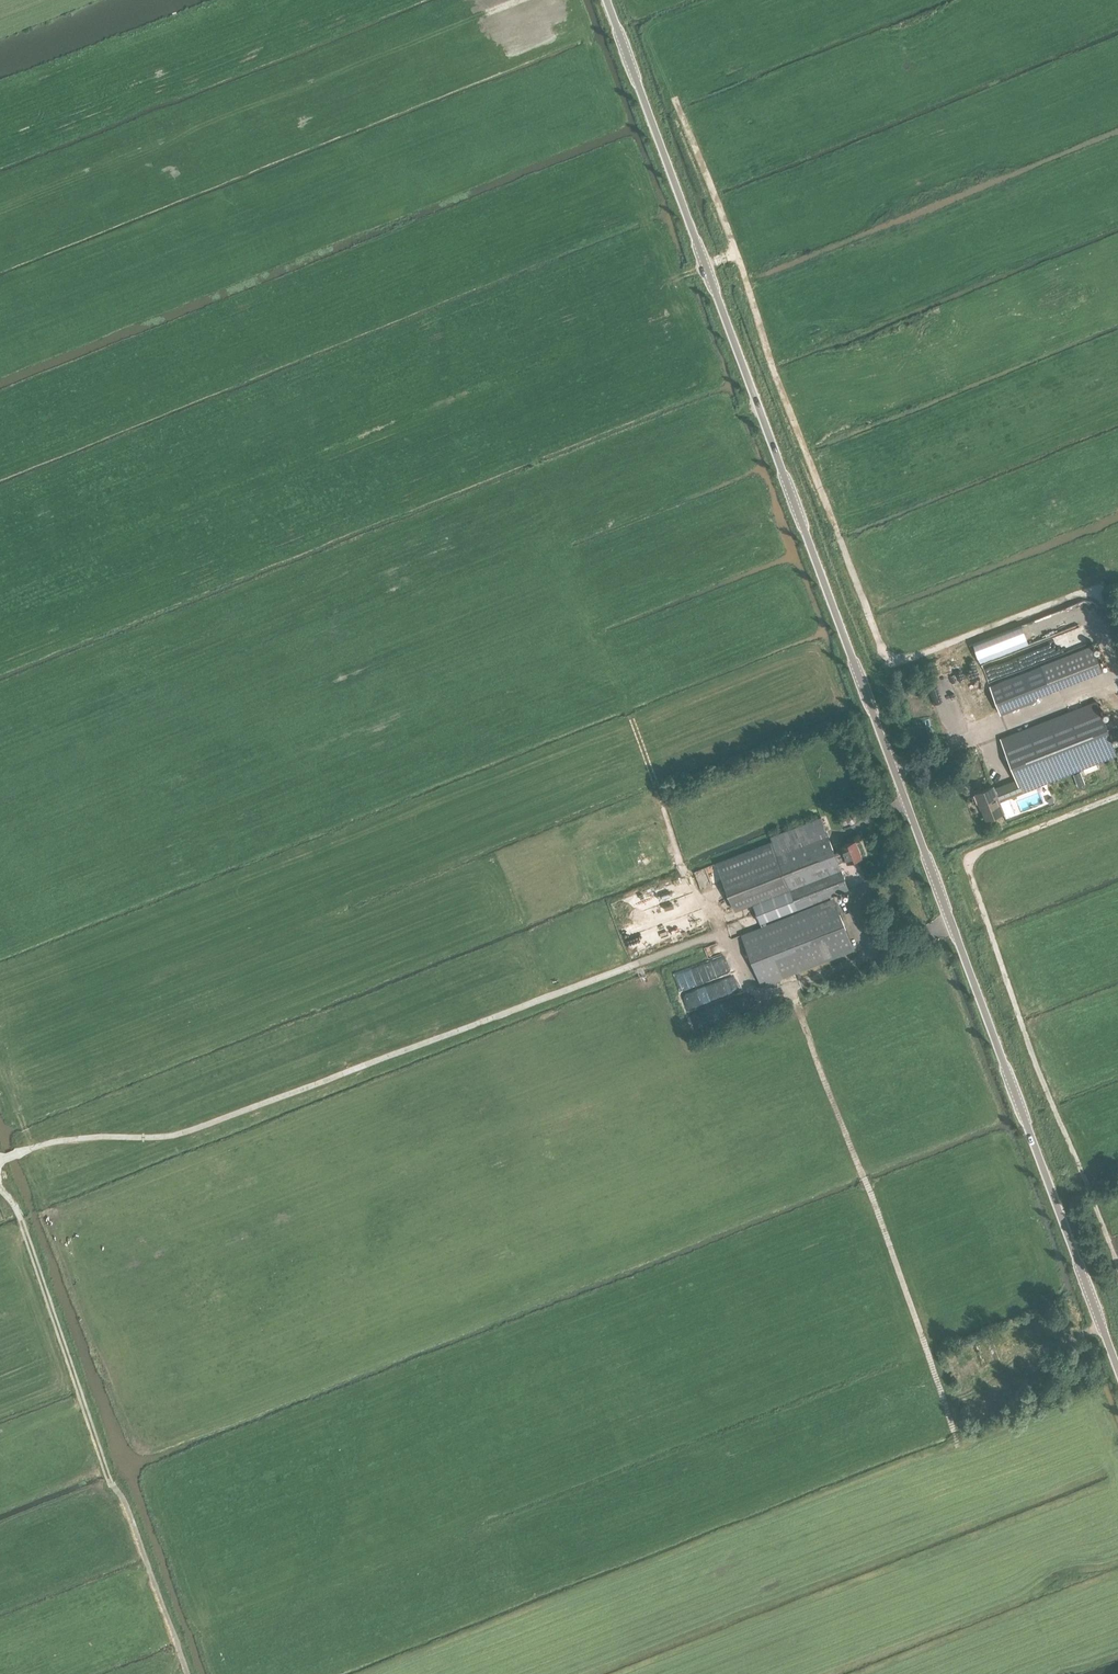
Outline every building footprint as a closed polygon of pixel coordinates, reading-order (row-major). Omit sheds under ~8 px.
[(1035,697),(1052,691),(1103,670),(1092,645),(1042,665),(990,685),(1001,714),(1037,700),(1035,697)] [(986,819),(1005,812),(1001,801),(1117,755),(1117,753),(1097,700),(1000,738),(1016,779),(995,787),(995,785),(976,793),(986,819)] [(761,925),(770,922),(769,919),(849,889),(838,862),(846,859),(847,862),(862,856),(856,839),(841,845),(843,849),(835,852),(821,817),(770,837),(772,841),(717,862),(735,911),(762,900),(767,913),(758,917),(761,925)] [(770,922),(761,925),(762,926),(741,934),(762,987),(855,951),(834,898),(770,922)] [(1067,1378),(1080,1373),(1075,1359),(1062,1364),(1067,1378)]
